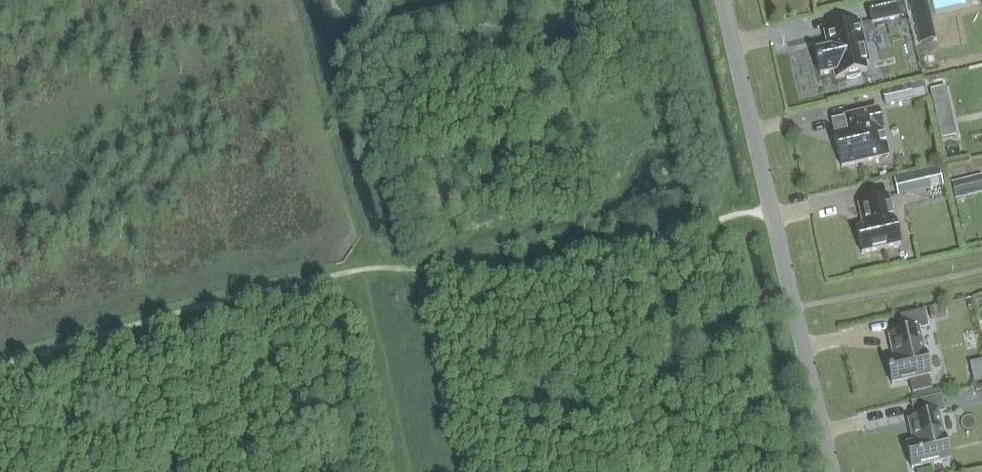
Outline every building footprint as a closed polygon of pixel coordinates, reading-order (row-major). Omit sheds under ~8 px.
[(896,0),(891,0),(866,6),(871,24),(900,18),(896,0)] [(821,76),(835,73),(837,80),(847,77),(848,80),(862,77),(861,74),(868,72),(861,43),(865,42),(860,24),(825,33),(829,49),(816,52),(821,76)] [(885,107),(913,101),(910,85),(882,91),(885,107)] [(884,134),(878,111),(846,118),(846,119),(833,122),(836,135),(835,135),(843,168),(889,157),(884,134)] [(956,197),(981,190),(981,172),(951,181),(956,197)] [(929,190),(925,173),(894,180),(898,197),(929,190)] [(889,199),(862,206),(867,229),(857,231),(863,254),(901,246),(896,222),(894,223),(889,199)] [(928,328),(925,313),(901,318),(905,333),(892,336),(897,360),(887,362),(892,385),(931,377),(926,353),(925,354),(920,330),(928,328)] [(951,461),(945,437),(944,437),(939,414),(911,420),(917,444),(907,446),(912,469),(951,461)]
